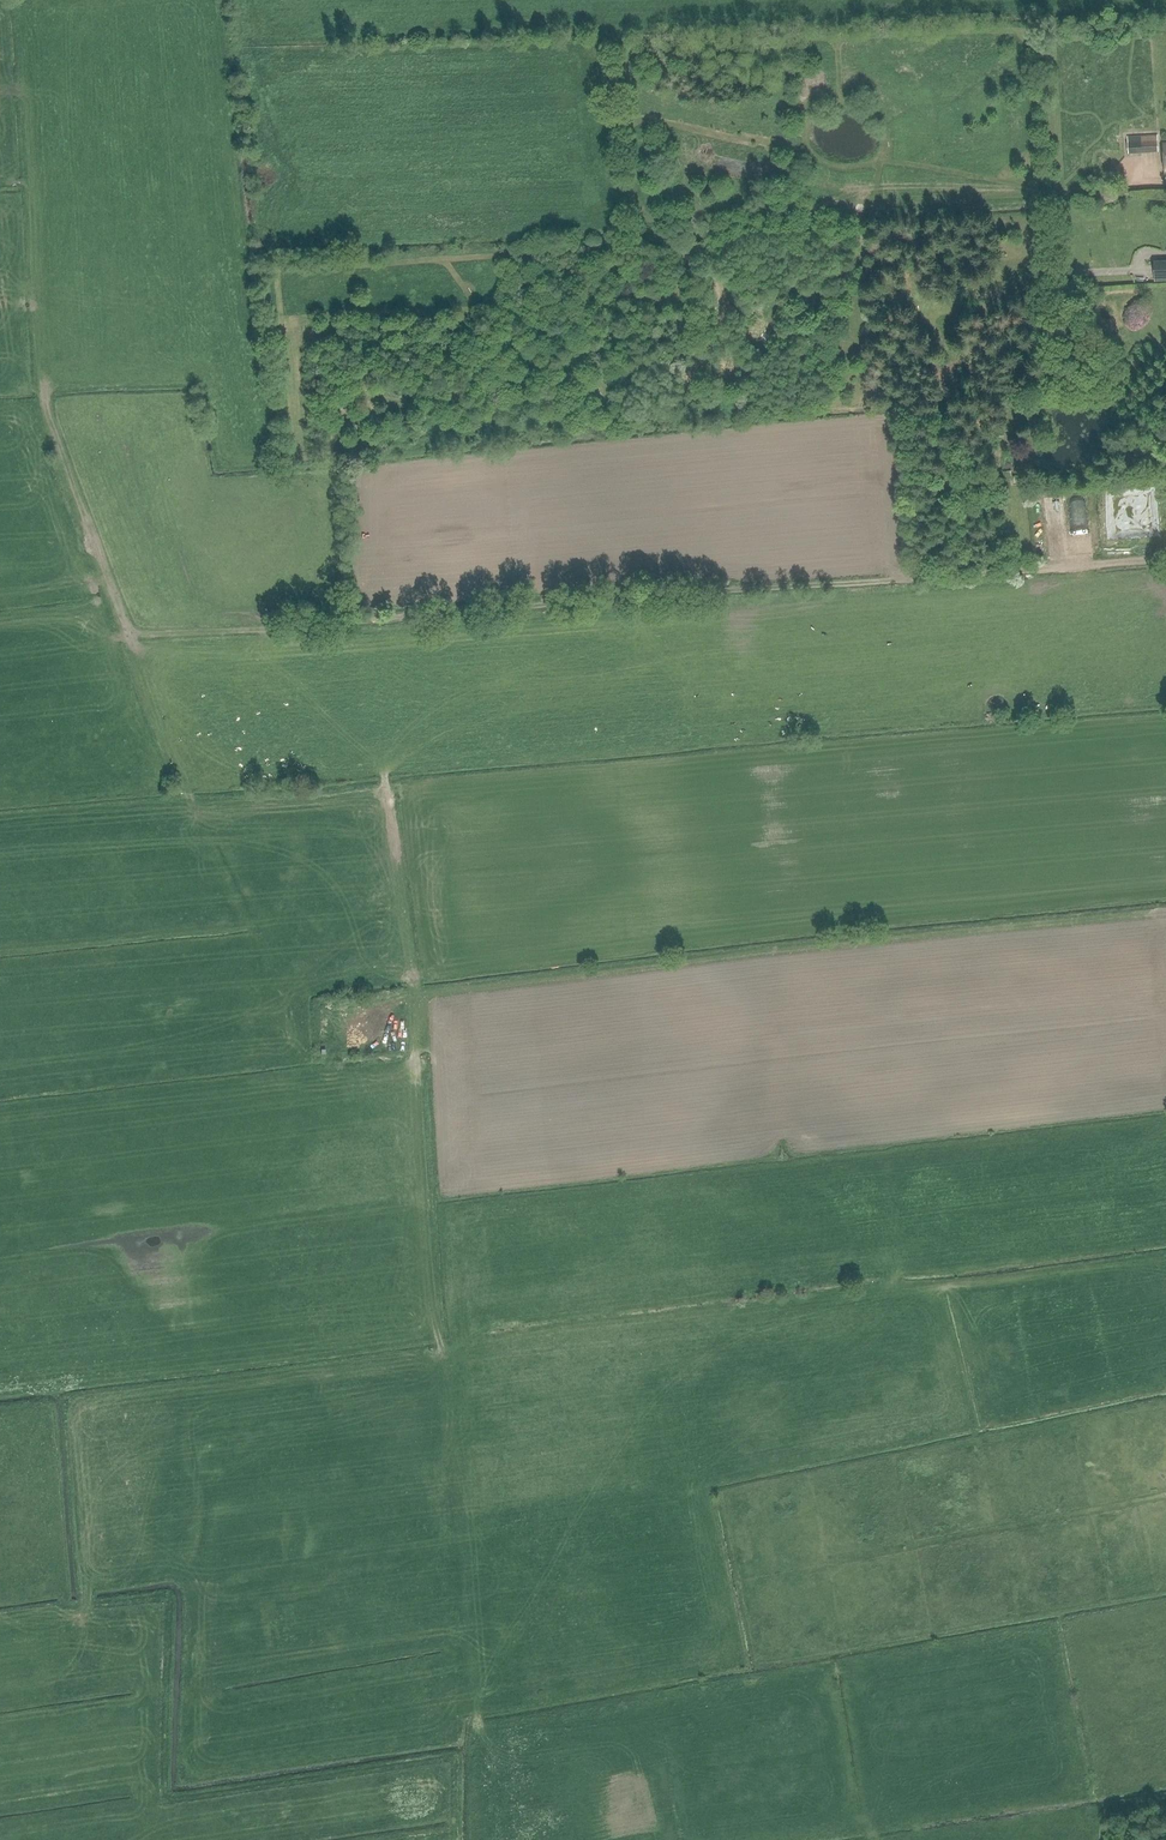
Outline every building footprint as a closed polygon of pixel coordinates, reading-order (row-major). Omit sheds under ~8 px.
[(1157,135),(1127,136),(1128,153),(1158,151),(1157,135)] [(1154,261),(1155,281),(1165,281),(1165,261),(1154,261)] [(1017,477),(1006,478),(1007,485),(1018,484),(1017,477)]
